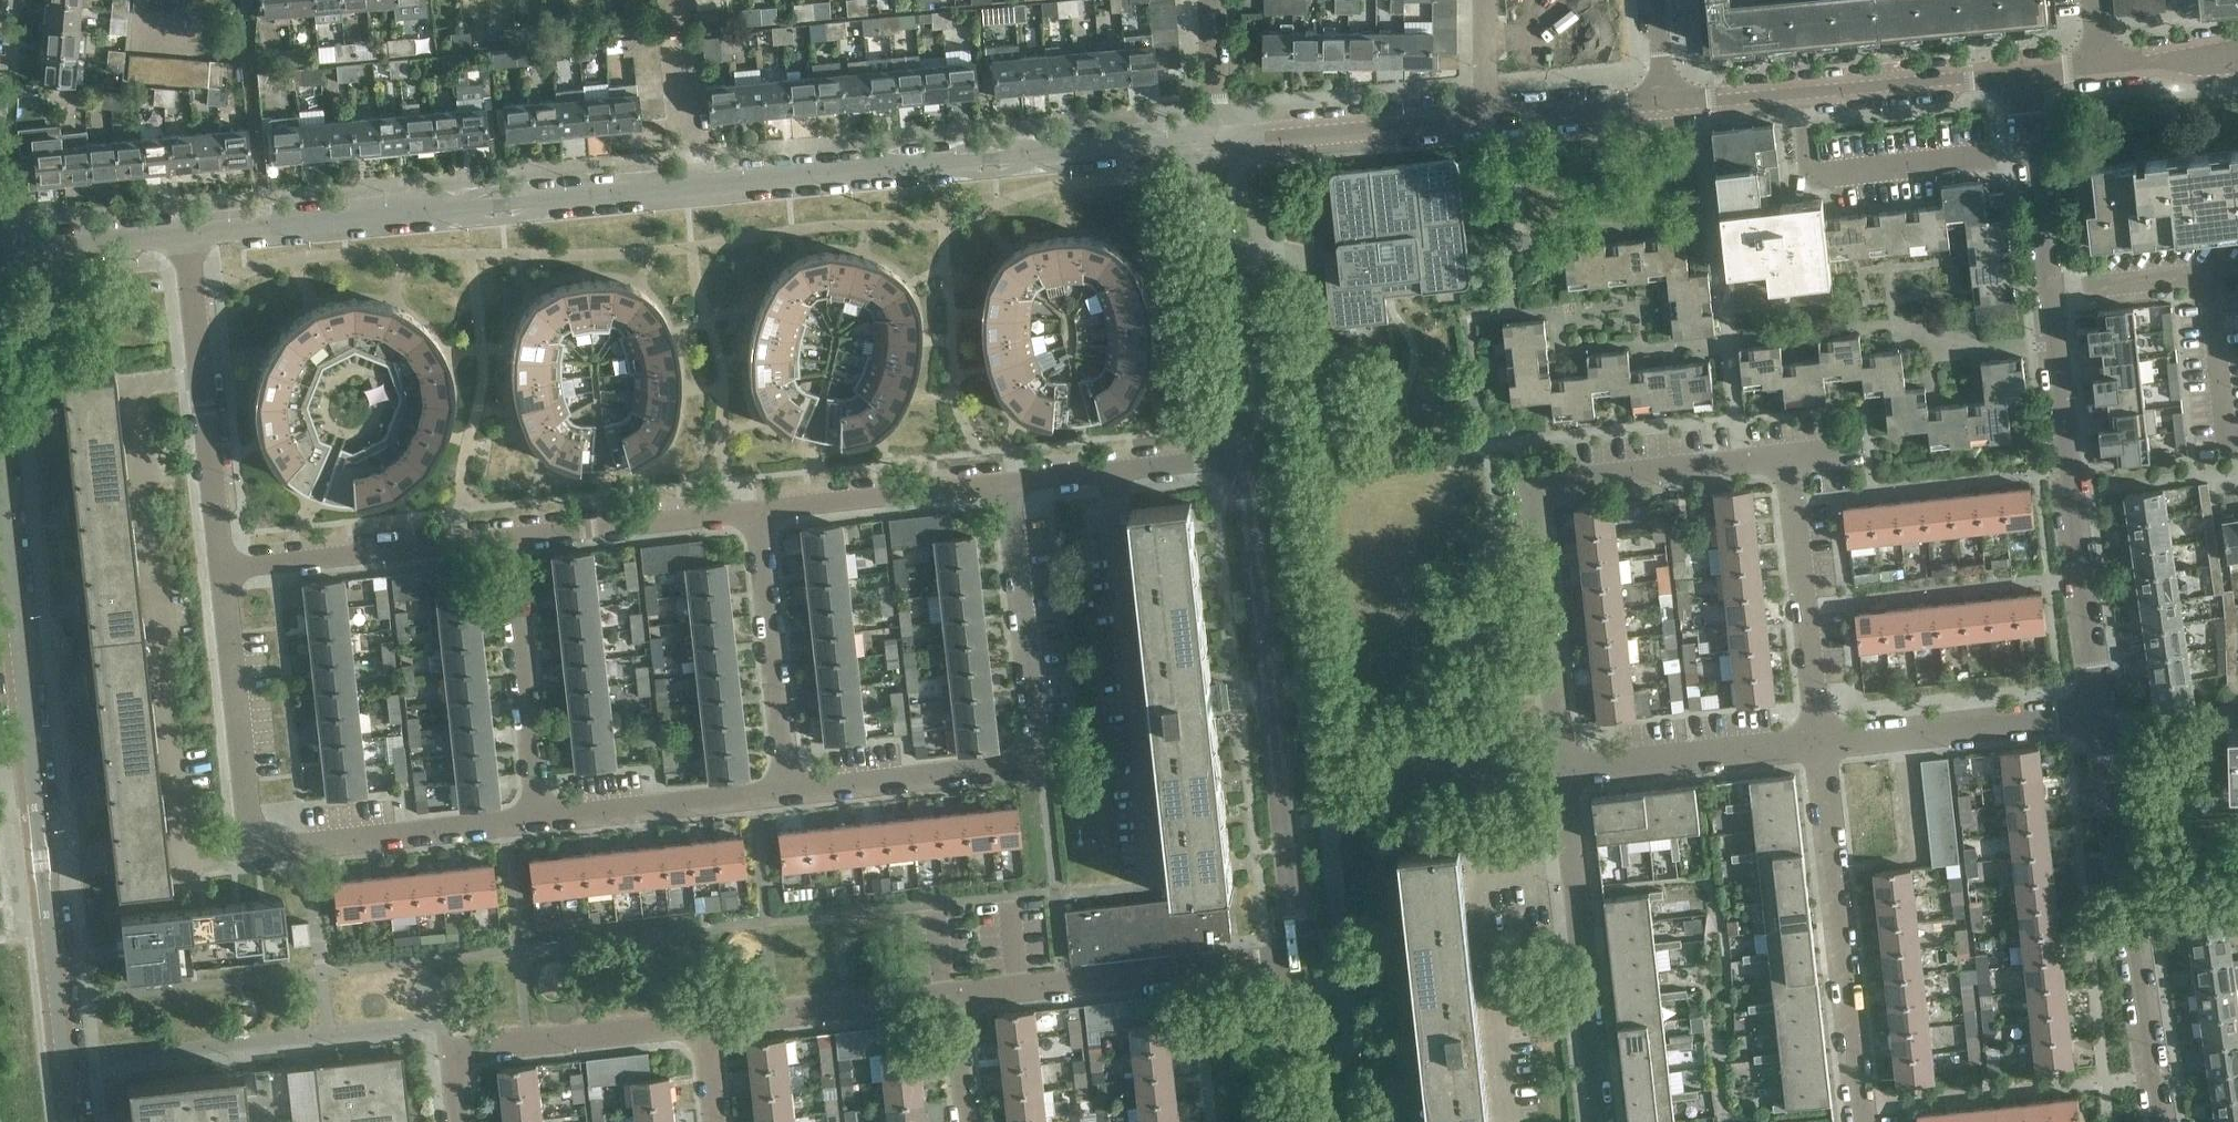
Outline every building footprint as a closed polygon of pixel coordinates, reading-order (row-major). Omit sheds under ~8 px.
[(46,0),(44,27),(79,30),(81,3),(46,0)] [(133,9),(145,10),(146,0),(134,0),(133,9)] [(145,10),(158,11),(159,0),(146,0),(145,10)] [(158,11),(172,12),(173,0),(159,0),(158,11)] [(172,12),(185,13),(186,0),(173,0),(172,12)] [(185,13),(198,14),(200,0),(186,0),(185,13)] [(213,0),(200,0),(198,14),(212,15),(213,0)] [(261,15),(276,14),(277,22),(288,21),(287,13),(286,0),(259,0),(261,15)] [(287,13),(314,10),(313,0),(286,0),(287,13)] [(314,10),(315,21),(341,19),(340,8),(339,0),(313,0),(314,10)] [(393,3),(394,18),(428,15),(427,0),(393,0),(393,3)] [(855,0),(845,0),(847,15),(856,14),(855,0)] [(856,14),(866,13),(865,0),(855,0),(856,14)] [(896,0),(897,10),(910,9),(909,0),(899,0),(896,0)] [(1058,14),(1057,0),(1042,2),(1043,16),(1058,14)] [(1066,0),(1059,0),(1057,0),(1058,14),(1058,16),(1068,15),(1066,0)] [(1068,15),(1078,14),(1077,0),(1066,0),(1068,15)] [(1119,0),(1111,0),(1111,12),(1120,11),(1119,0)] [(1120,11),(1131,10),(1130,0),(1119,0),(1120,11)] [(1149,1),(1150,14),(1176,12),(1175,0),(1161,0),(1149,1)] [(1265,13),(1293,13),(1293,0),(1265,0),(1265,13)] [(1293,13),(1309,13),(1309,0),(1293,0),(1293,13)] [(1349,0),(1336,0),(1336,12),(1349,12),(1349,0)] [(1349,12),(1362,12),(1362,0),(1349,0),(1349,12)] [(1392,12),(1404,12),(1404,0),(1392,0),(1392,12)] [(1404,12),(1418,12),(1418,0),(1404,0),(1404,12)] [(1457,0),(1434,1),(1434,13),(1458,13),(1458,0),(1457,0)] [(2037,0),(1709,0),(1712,30),(1713,46),(1754,43),(1774,41),(1795,39),(1815,37),(1835,35),(1855,33),(1876,31),(1896,30),(1916,28),(1957,24),(1977,22),(1997,20),(2038,16),(2037,0)] [(2114,1),(2115,14),(2140,12),(2139,0),(2128,0),(2114,1)] [(2140,12),(2166,10),(2165,0),(2139,0),(2140,12)] [(813,2),(801,3),(803,19),(814,18),(813,2)] [(803,19),(801,3),(793,3),(794,20),(803,19)] [(1024,3),(1013,4),(1015,20),(1025,20),(1024,3)] [(722,4),(695,6),(697,20),(723,17),(722,4)] [(1013,4),(1004,5),(1005,21),(1015,20),(1013,4)] [(129,7),(113,6),(112,15),(128,17),(129,7)] [(759,6),(748,7),(750,24),(761,23),(759,6)] [(740,8),(741,25),(750,24),(748,7),(740,8)] [(951,10),(941,11),(942,27),(952,26),(951,10)] [(942,27),(941,11),(931,12),(933,28),(942,27)] [(1176,12),(1150,14),(1151,28),(1177,25),(1176,12)] [(1458,13),(1434,13),(1434,27),(1458,27),(1458,13)] [(900,31),(898,15),(887,16),(888,32),(900,31)] [(631,16),(620,17),(621,34),(632,33),(631,16)] [(887,16),(878,17),(879,33),(888,32),(887,16)] [(621,34),(620,17),(611,18),(612,35),(621,34)] [(723,17),(697,20),(698,33),(725,30),(723,17)] [(844,20),(835,21),(835,37),(846,36),(844,20)] [(577,21),(566,22),(567,39),(578,38),(577,21)] [(825,21),(826,37),(835,37),(835,21),(825,21)] [(567,39),(566,22),(557,23),(558,39),(567,39)] [(1293,65),(1293,32),(1293,24),(1280,24),(1280,32),(1265,32),(1265,66),(1293,65)] [(792,25),(781,26),(782,42),(793,41),(792,25)] [(1177,25),(1151,28),(1152,41),(1178,39),(1177,25)] [(523,26),(512,27),(514,43),(525,42),(523,26)] [(781,26),(772,27),(774,43),(782,42),(781,26)] [(44,27),(42,54),(76,56),(85,57),(87,30),(79,30),(44,27)] [(514,43),(512,27),(503,28),(505,44),(514,43)] [(1434,31),(1433,31),(1433,39),(1457,39),(1458,39),(1458,27),(1434,27),(1434,31)] [(470,31),(459,32),(461,49),(471,48),(470,31)] [(1349,31),(1321,32),(1321,65),(1349,65),(1349,31)] [(1376,31),(1349,31),(1349,65),(1376,65),(1376,31)] [(1404,31),(1376,31),(1376,65),(1404,65),(1404,31)] [(1433,31),(1404,31),(1404,65),(1414,64),(1414,69),(1439,69),(1439,52),(1434,52),(1433,52),(1433,39),(1433,31)] [(450,33),(452,49),(461,49),(459,32),(450,33)] [(1321,32),(1293,32),(1293,65),(1321,65),(1321,32)] [(739,34),(727,35),(729,51),(741,50),(739,34)] [(659,35),(631,37),(632,50),(660,48),(659,35)] [(719,35),(719,37),(720,52),(729,51),(727,35),(719,35)] [(1151,35),(1122,38),(1126,81),(1152,79),(1153,80),(1154,79),(1153,68),(1152,54),(1151,35)] [(407,37),(396,38),(398,54),(408,53),(407,37)] [(631,37),(623,38),(624,55),(632,54),(632,50),(631,37)] [(719,37),(703,38),(705,62),(721,61),(720,52),(719,37)] [(398,54),(396,38),(387,38),(389,55),(398,54)] [(1178,39),(1152,41),(1152,54),(1179,52),(1178,39)] [(1433,52),(1434,52),(1439,52),(1458,52),(1458,39),(1433,39),(1433,52)] [(354,41),(343,42),(345,59),(356,58),(354,41)] [(589,41),(578,42),(579,59),(591,58),(589,41)] [(345,59),(343,42),(334,43),(336,60),(345,59)] [(579,59),(578,42),(569,43),(571,60),(579,59)] [(1016,43),(984,46),(986,67),(988,95),(994,94),(995,94),(995,93),(1020,91),(1017,56),(1016,43)] [(1053,44),(1042,45),(1043,53),(1046,90),(1046,92),(1072,89),(1069,51),(1054,52),(1053,44)] [(301,46),(292,47),(293,64),(303,63),(301,46)] [(535,46),(525,47),(526,64),(537,63),(535,46)] [(1123,46),(1096,49),(1099,84),(1100,84),(1100,83),(1126,81),(1123,46)] [(282,48),(284,64),(293,64),(292,47),(282,48)] [(525,47),(492,51),(493,67),(494,67),(526,64),(525,47)] [(660,48),(632,50),(632,54),(634,54),(635,65),(661,62),(660,48)] [(109,49),(109,59),(125,60),(126,50),(109,49)] [(1096,49),(1069,51),(1072,89),(1084,88),(1084,85),(1099,84),(1096,49)] [(1179,52),(1152,54),(1153,68),(1180,66),(1179,52)] [(462,53),(451,54),(453,71),(463,70),(462,53)] [(1043,53),(1017,56),(1020,91),(1046,90),(1043,53)] [(76,56),(42,54),(40,80),(74,83),(76,56)] [(128,79),(141,81),(143,55),(130,54),(128,79)] [(453,71),(451,54),(442,55),(443,71),(453,71)] [(915,54),(889,56),(893,103),(920,100),(916,56),(915,54)] [(942,54),(916,56),(920,100),(946,98),(943,62),(942,54)] [(143,55),(141,81),(155,82),(156,56),(143,55)] [(156,56),(155,82),(167,83),(170,57),(156,56)] [(889,56),(863,59),(867,105),(867,106),(869,106),(869,105),(893,103),(889,56)] [(170,57),(167,83),(181,84),(183,58),(170,57)] [(183,58),(181,84),(193,85),(196,59),(183,58)] [(409,58),(399,59),(400,75),(410,74),(409,58)] [(125,60),(109,59),(108,69),(124,71),(125,60)] [(196,59),(193,85),(208,87),(210,60),(196,59)] [(400,75),(399,59),(389,60),(391,76),(400,75)] [(863,59),(836,61),(841,108),(852,107),(852,110),(868,109),(867,106),(867,105),(863,59)] [(210,60),(208,87),(221,88),(224,61),(210,60)] [(971,60),(943,62),(946,98),(973,95),(973,96),(974,96),(971,60)] [(836,61),(810,64),(811,75),(815,110),(815,111),(816,110),(841,108),(836,61)] [(356,63),(345,64),(347,80),(358,79),(356,63)] [(347,80),(345,64),(336,65),(338,81),(347,80)] [(303,68),(293,69),(294,85),(305,84),(303,68)] [(293,69),(258,72),(259,88),(294,85),(293,69)] [(662,75),(636,77),(636,91),(664,89),(662,75)] [(811,75),(784,77),(787,113),(815,110),(811,75)] [(784,77),(758,80),(761,115),(762,116),(764,115),(763,115),(787,113),(784,77)] [(758,80),(731,82),(734,121),(746,120),(746,116),(761,115),(758,80)] [(635,82),(608,85),(612,128),(612,129),(615,129),(615,128),(640,126),(640,118),(639,118),(637,105),(636,91),(635,82)] [(709,120),(710,120),(710,119),(726,118),(727,121),(734,121),(731,82),(706,85),(709,120)] [(608,85),(582,87),(586,131),(612,128),(608,85)] [(57,86),(48,86),(47,101),(56,102),(57,86)] [(80,104),(81,89),(57,86),(56,102),(80,104)] [(154,103),(163,104),(164,88),(155,87),(154,103)] [(207,103),(216,104),(217,88),(208,87),(207,103)] [(582,87),(555,90),(556,99),(559,133),(560,134),(562,134),(562,133),(586,131),(582,87)] [(164,88),(163,104),(173,104),(175,89),(164,88)] [(217,88),(216,104),(227,104),(228,89),(217,88)] [(637,105),(665,102),(664,89),(636,91),(637,105)] [(110,107),(111,91),(102,90),(101,106),(110,107)] [(122,92),(111,91),(110,107),(121,108),(122,92)] [(484,96),(455,99),(456,108),(460,144),(488,141),(488,140),(492,140),(490,115),(485,116),(484,96)] [(556,99),(529,101),(533,139),(544,138),(544,140),(560,139),(560,134),(559,133),(556,99)] [(533,139),(529,101),(504,103),(507,139),(508,139),(508,138),(524,137),(524,140),(533,139)] [(418,102),(403,104),(404,113),(407,148),(434,146),(430,110),(419,111),(418,102)] [(665,102),(637,105),(639,118),(640,118),(666,116),(665,102)] [(456,108),(430,110),(434,146),(460,144),(456,108)] [(272,125),(263,126),(266,160),(275,159),(275,160),(301,158),(298,122),(297,113),(271,116),(272,125)] [(404,113),(378,115),(381,151),(407,148),(404,113)] [(378,115),(350,117),(354,153),(381,151),(378,115)] [(350,117),(324,120),(328,155),(354,153),(350,117)] [(324,120),(298,122),(301,158),(328,155),(324,120)] [(1713,130),(1733,310),(1834,299),(1832,278),(1830,258),(1825,217),(1823,198),(1783,202),(1777,144),(1774,123),(1713,130)] [(58,124),(17,128),(19,154),(25,153),(28,188),(64,185),(63,180),(58,132),(58,124)] [(246,127),(217,130),(221,165),(248,162),(246,127)] [(85,129),(58,132),(63,180),(89,177),(86,142),(85,129)] [(217,130),(191,132),(195,167),(221,165),(217,130)] [(191,132),(165,135),(168,170),(195,167),(191,132)] [(165,135),(139,137),(142,172),(168,170),(165,135)] [(139,137),(112,140),(116,175),(142,172),(139,137)] [(112,140),(86,142),(89,177),(116,175),(112,140)] [(2146,160),(2146,165),(2137,166),(2136,161),(2135,161),(2071,168),(2073,184),(2075,204),(2075,205),(2092,203),(2093,209),(2087,210),(2091,247),(2237,231),(2237,149),(2146,160)] [(1330,178),(1330,180),(1340,272),(1326,274),(1331,320),(1331,322),(1332,325),(1335,326),(1337,327),(1340,327),(1388,322),(1386,296),(1464,287),(1467,287),(1469,285),(1470,284),(1471,281),(1471,279),(1466,233),(1458,166),(1458,164),(1457,162),(1456,161),(1455,160),(1453,159),(1451,159),(1450,159),(1336,171),(1336,172),(1334,172),(1333,173),(1332,174),(1331,176),(1330,178)] [(1942,184),(1944,204),(1945,218),(1947,218),(1966,216),(2006,212),(2004,190),(1984,193),(1983,180),(1942,184)] [(1921,216),(1907,218),(1909,242),(1929,240),(1929,247),(1950,244),(1947,218),(1945,218),(1944,204),(1920,207),(1921,216)] [(1920,207),(1867,213),(1870,246),(1889,244),(1890,251),(1910,248),(1909,242),(1907,218),(1921,216),(1920,207)] [(1828,217),(1825,217),(1830,258),(1831,258),(1830,251),(1850,249),(1850,255),(1871,253),(1869,246),(1870,246),(1868,222),(1866,214),(1866,212),(1840,215),(1840,216),(1828,218),(1828,217)] [(2006,212),(1966,216),(1969,243),(1976,242),(1977,260),(2002,257),(2011,257),(2006,212)] [(1645,239),(1646,248),(1649,271),(1668,269),(1668,275),(1689,273),(1685,233),(1659,236),(1659,237),(1645,239)] [(1083,281),(1086,236),(1080,236),(1073,236),(1066,236),(1060,237),(1065,281),(1083,281)] [(1092,284),(1116,248),(1110,243),(1102,240),(1094,238),(1086,236),(1083,281),(1092,284)] [(1065,281),(1060,237),(1053,238),(1047,239),(1040,240),(1034,242),(1046,285),(1065,281)] [(1606,243),(1607,252),(1609,276),(1628,274),(1629,281),(1649,278),(1649,271),(1646,248),(1645,239),(1645,238),(1619,241),(1606,243)] [(1046,285),(1034,242),(1026,245),(1019,249),(1012,254),(1007,260),(1038,290),(1046,285)] [(1580,246),(1566,248),(1566,247),(1565,247),(1569,287),(1570,287),(1570,280),(1589,278),(1589,285),(1610,283),(1609,276),(1607,252),(1606,243),(1605,242),(1579,245),(1580,246)] [(1098,291),(1136,273),(1132,266),(1128,259),(1122,253),(1116,248),(1092,284),(1098,291)] [(826,296),(828,252),(820,252),(812,253),(804,256),(797,260),(817,299),(826,296)] [(844,299),(854,255),(848,254),(841,253),(835,252),(828,252),(826,296),(844,299)] [(862,305),(879,263),(873,261),(867,259),(860,257),(854,255),(844,299),(862,305)] [(1975,301),(1976,302),(2016,297),(2016,296),(2015,296),(2014,282),(2011,257),(2002,257),(1977,260),(1971,261),(1973,282),(1980,281),(1982,300),(1975,301)] [(817,299),(797,260),(790,264),(784,270),(779,276),(775,283),(810,305),(817,299)] [(1038,290),(1007,260),(1002,266),(998,273),(995,281),(993,288),(1034,298),(1038,290)] [(870,310),(904,284),(899,277),(893,272),(887,267),(879,263),(862,305),(870,310)] [(1689,273),(1668,275),(1670,296),(1678,295),(1679,314),(1704,312),(1713,310),(1711,297),(1712,297),(1709,271),(1689,273)] [(1138,279),(1136,273),(1098,291),(1105,309),(1145,297),(1143,291),(1141,285),(1138,279)] [(590,331),(586,281),(577,282),(560,285),(573,334),(590,331)] [(608,330),(612,281),(590,281),(586,281),(590,331),(608,330)] [(617,328),(642,293),(636,288),(628,284),(620,282),(612,281),(608,330),(609,331),(610,326),(617,328)] [(810,305),(775,283),(771,288),(768,294),(765,300),(763,305),(806,323),(806,322),(802,320),(810,305)] [(908,291),(904,284),(870,310),(873,319),(914,314),(913,306),(911,298),(908,291)] [(573,334),(560,285),(552,288),(545,292),(538,297),(533,303),(564,333),(570,329),(572,334),(573,334)] [(1031,316),(1034,298),(993,288),(992,295),(991,301),(990,307),(990,314),(1031,316)] [(648,298),(642,293),(617,328),(623,335),(618,337),(619,338),(661,318),(658,311),(654,304),(648,298)] [(1146,303),(1145,297),(1105,309),(1109,327),(1150,322),(1149,316),(1148,310),(1146,303)] [(2016,297),(1976,302),(1977,322),(2018,317),(2016,297)] [(257,432),(260,442),(264,452),(269,461),(275,469),(282,477),(288,483),(295,488),(301,492),(308,496),(332,444),(320,439),(308,406),(323,368),(354,352),(387,365),(399,398),(384,436),(352,452),(340,447),(321,501),(329,503),(337,505),(345,505),(353,505),(363,505),(374,503),(384,499),(394,495),(402,490),(411,484),(418,477),(425,470),(431,463),(436,455),(440,447),(444,438),(447,429),(450,420),(451,411),(452,402),(453,392),(452,382),(450,372),(447,362),(443,352),(438,344),(432,335),(426,328),(418,321),(410,315),(401,309),(392,305),(382,302),(372,299),(362,298),(352,298),(342,299),(332,301),(322,304),(313,308),(304,313),(296,319),(288,326),(281,334),(276,341),(271,349),(266,357),(262,366),(259,374),(257,383),(255,393),(254,402),(254,412),(255,422),(257,432)] [(564,333),(533,303),(528,309),(524,316),(521,323),(519,331),(564,343),(564,342),(559,341),(564,333)] [(801,340),(806,323),(763,305),(761,311),(758,318),(757,324),(755,330),(801,340)] [(2090,337),(2092,337),(2137,332),(2134,306),(2099,310),(2100,324),(2089,326),(2090,337)] [(1673,315),(1675,336),(1715,331),(1713,310),(1704,312),(1679,314),(1673,315)] [(2163,311),(2165,329),(2175,328),(2173,310),(2163,311)] [(915,320),(914,314),(873,319),(874,338),(915,340),(915,333),(915,327),(915,320)] [(1031,335),(1031,316),(990,314),(989,320),(989,327),(990,333),(990,340),(1031,335)] [(664,324),(661,318),(619,338),(625,354),(670,342),(668,336),(666,330),(664,324)] [(1513,343),(1515,362),(1539,359),(1549,358),(1547,344),(1548,344),(1545,318),(1504,323),(1507,344),(1513,343)] [(1150,329),(1150,322),(1109,327),(1109,345),(1150,348),(1150,342),(1151,335),(1150,329)] [(2175,328),(2165,329),(2167,347),(2177,346),(2175,328)] [(798,358),(801,340),(755,330),(754,336),(753,343),(752,349),(752,355),(798,358)] [(561,360),(564,343),(519,331),(517,337),(516,344),(515,350),(515,357),(561,360)] [(2092,337),(2090,338),(2091,349),(2103,348),(2104,361),(2140,357),(2137,332),(2092,337)] [(1834,337),(1820,339),(1820,338),(1819,338),(1821,358),(1824,372),(1843,370),(1843,376),(1863,374),(1863,363),(1862,355),(1860,334),(1834,336),(1834,337)] [(1035,353),(1031,335),(990,340),(991,346),(992,352),(994,359),(995,365),(1035,353)] [(915,346),(915,340),(874,338),(872,355),(867,354),(866,355),(912,365),(913,359),(914,352),(915,346)] [(671,348),(670,342),(625,354),(628,372),(675,368),(674,361),(673,355),(671,348)] [(1755,346),(1741,348),(1741,347),(1740,347),(1744,388),(1745,388),(1745,381),(1763,379),(1764,385),(1784,383),(1785,383),(1784,372),(1783,363),(1780,342),(1755,345),(1755,346)] [(1150,354),(1150,348),(1109,345),(1106,364),(1146,373),(1148,367),(1149,361),(1150,354)] [(1603,352),(1589,354),(1589,353),(1588,353),(1590,373),(1592,387),(1611,384),(1612,392),(1632,389),(1633,389),(1631,369),(1629,349),(1603,352)] [(1863,363),(1863,374),(1865,395),(1866,394),(1865,387),(1885,385),(1885,392),(1892,391),(1906,389),(1901,349),(1876,352),(1876,353),(1862,355),(1863,363)] [(1004,389),(1041,371),(1035,353),(995,365),(997,371),(999,377),(1002,383),(1004,389)] [(799,375),(798,358),(752,355),(751,362),(752,368),(752,375),(752,381),(799,375)] [(910,371),(912,365),(866,355),(861,372),(904,390),(906,384),(908,377),(910,371)] [(2009,357),(1982,360),(1986,400),(2007,397),(2006,391),(2025,390),(2026,397),(2027,397),(2023,356),(2009,357)] [(561,378),(561,360),(515,357),(514,363),(514,369),(514,376),(515,382),(561,378)] [(2097,387),(2098,387),(2143,382),(2140,357),(2104,361),(2106,375),(2094,376),(2096,387),(2097,387)] [(1539,359),(1515,362),(1517,381),(1511,382),(1513,403),(1553,398),(1554,398),(1553,387),(1552,378),(1551,372),(1550,372),(1549,358),(1539,359)] [(1783,363),(1784,372),(1785,383),(1784,383),(1786,403),(1787,403),(1787,396),(1805,394),(1806,401),(1827,398),(1824,372),(1821,358),(1796,361),(1783,363)] [(1696,361),(1670,364),(1674,405),(1694,402),(1693,396),(1713,394),(1714,401),(1715,401),(1710,360),(1709,360),(1709,361),(1696,362),(1696,361)] [(2169,361),(2171,379),(2180,378),(2178,360),(2169,361)] [(1145,381),(1146,373),(1106,364),(1102,372),(1133,402),(1138,396),(1142,389),(1145,381)] [(1633,389),(1632,389),(1634,410),(1635,409),(1635,402),(1653,400),(1654,407),(1674,405),(1670,364),(1644,367),(1644,368),(1631,369),(1633,389)] [(675,374),(675,368),(628,372),(628,373),(633,372),(633,390),(675,393),(675,387),(675,380),(675,374)] [(1023,414),(1048,378),(1041,371),(1004,389),(1008,396),(1012,403),(1017,409),(1023,414)] [(901,396),(904,390),(861,372),(853,387),(892,413),(895,407),(898,401),(901,396)] [(1133,402),(1102,372),(1093,377),(1096,385),(1098,394),(1100,402),(1102,410),(1105,420),(1113,417),(1120,413),(1127,408),(1133,402)] [(1554,398),(1553,398),(1555,419),(1556,419),(1555,411),(1574,409),(1575,416),(1595,413),(1592,387),(1590,373),(1565,376),(1565,377),(1552,378),(1553,387),(1554,398)] [(65,416),(57,417),(59,443),(67,442),(70,466),(124,460),(114,375),(61,380),(65,416)] [(763,411),(797,385),(794,377),(799,376),(799,375),(752,381),(753,389),(755,397),(759,404),(763,411)] [(1096,385),(1093,377),(1079,380),(1082,389),(1096,385)] [(564,395),(561,378),(515,382),(515,389),(516,395),(518,401),(519,408),(564,395)] [(1047,424),(1055,426),(1055,415),(1056,407),(1056,398),(1056,389),(1057,381),(1048,378),(1023,414),(1031,419),(1038,422),(1047,424)] [(2180,378),(2171,379),(2173,397),(2182,396),(2180,378)] [(1071,380),(1057,381),(1056,389),(1071,390),(1071,380)] [(2143,382),(2098,387),(2098,388),(2096,388),(2097,399),(2109,398),(2110,411),(2146,407),(2143,382)] [(795,415),(799,406),(802,398),(805,390),(797,385),(763,411),(768,418),(774,424),(781,429),(789,433),(792,423),(795,415)] [(1098,394),(1096,385),(1082,389),(1084,398),(1098,394)] [(1906,389),(1892,391),(1894,410),(1887,411),(1890,432),(1929,427),(1930,427),(1929,416),(1928,407),(1927,401),(1926,386),(1906,389)] [(892,413),(853,387),(852,388),(856,391),(850,396),(870,435),(877,431),(883,425),(888,419),(892,413)] [(1070,399),(1071,390),(1056,389),(1056,398),(1070,399)] [(674,400),(675,393),(633,390),(630,408),(671,419),(672,412),(673,406),(674,400)] [(805,390),(802,398),(815,403),(819,395),(805,390)] [(1100,402),(1098,394),(1084,398),(1087,406),(1100,402)] [(570,412),(564,395),(519,408),(521,414),(523,420),(525,426),(528,432),(570,412)] [(870,435),(850,396),(841,399),(840,406),(840,415),(839,425),(838,434),(837,443),(846,443),(854,442),(863,439),(870,435)] [(826,397),(826,406),(840,406),(841,399),(826,397)] [(1968,403),(1969,412),(1971,435),(1990,434),(1991,441),(2011,438),(2007,397),(1986,400),(1981,400),(1981,401),(1968,403)] [(802,398),(799,406),(812,412),(815,403),(802,398)] [(1069,408),(1070,399),(1056,398),(1056,407),(1069,408)] [(1102,410),(1100,402),(1087,406),(1089,414),(1102,410)] [(1928,407),(1929,416),(1930,427),(1929,427),(1931,447),(1932,447),(1931,440),(1950,438),(1951,445),(1972,442),(1971,435),(1969,412),(1968,403),(1967,402),(1942,405),(1942,406),(1928,407)] [(799,406),(795,415),(808,420),(812,412),(799,406)] [(826,406),(826,415),(840,415),(840,406),(826,406)] [(1069,416),(1069,408),(1056,407),(1055,415),(1069,416)] [(2101,437),(2103,437),(2148,432),(2146,407),(2110,411),(2111,425),(2100,426),(2101,437)] [(669,427),(671,419),(630,408),(626,416),(657,447),(662,441),(666,434),(669,427)] [(1105,420),(1102,410),(1089,414),(1092,423),(1105,420)] [(2174,411),(2176,429),(2186,428),(2184,410),(2174,411)] [(547,457),(572,421),(566,415),(571,413),(570,412),(528,432),(531,439),(536,446),(541,452),(547,457)] [(795,415),(792,423),(805,429),(808,420),(795,415)] [(826,415),(825,424),(839,425),(840,415),(826,415)] [(1068,426),(1069,416),(1055,415),(1055,426),(1068,426)] [(657,447),(626,416),(617,421),(619,429),(621,438),(624,447),(626,455),(628,465),(636,462),(644,458),(651,453),(657,447)] [(570,468),(578,470),(579,460),(579,451),(580,442),(580,433),(581,425),(572,421),(547,457),(554,462),(561,466),(570,468)] [(619,429),(617,421),(603,424),(605,433),(619,429)] [(792,423),(789,433),(801,437),(805,429),(792,423)] [(825,424),(825,433),(838,434),(839,425),(825,424)] [(595,425),(581,425),(580,433),(594,434),(595,425)] [(2186,428),(2176,429),(2178,448),(2188,447),(2186,428)] [(621,438),(619,429),(605,433),(608,441),(621,438)] [(2148,432),(2103,437),(2103,438),(2101,438),(2103,449),(2114,448),(2116,462),(2151,458),(2148,432)] [(594,443),(594,434),(580,433),(580,442),(594,443)] [(825,433),(824,442),(837,443),(838,434),(825,433)] [(624,447),(621,438),(608,441),(610,450),(624,447)] [(593,452),(594,443),(580,442),(579,451),(593,452)] [(626,455),(624,447),(610,450),(612,459),(626,455)] [(592,461),(593,452),(579,451),(579,460),(592,461)] [(628,465),(626,455),(612,459),(615,468),(628,465)] [(73,496),(65,496),(68,522),(76,521),(79,552),(133,546),(124,460),(70,466),(73,496)] [(591,470),(592,461),(579,460),(578,470),(591,470)] [(2208,482),(2199,483),(2204,511),(2212,510),(2208,482)] [(2032,485),(2004,489),(2008,525),(2036,522),(2032,485)] [(1753,488),(1716,492),(1719,519),(1756,514),(1753,488)] [(2125,523),(2130,522),(2169,516),(2165,488),(2126,494),(2128,510),(2123,511),(2125,523)] [(2004,489),(1978,492),(1981,528),(2008,525),(2004,489)] [(1978,492),(1951,495),(1955,531),(1981,528),(1978,492)] [(1951,495),(1925,498),(1928,534),(1955,531),(1951,495)] [(1681,511),(1679,496),(1669,498),(1670,512),(1681,511)] [(1925,498),(1898,501),(1902,537),(1928,534),(1925,498)] [(1898,501),(1872,503),(1876,540),(1902,537),(1898,501)] [(1192,502),(1133,507),(1132,507),(1133,510),(1134,510),(1137,540),(1138,540),(1154,682),(1154,683),(1154,684),(1175,864),(1174,864),(1178,893),(1177,893),(1177,896),(1227,891),(1228,891),(1235,890),(1235,888),(1234,888),(1214,710),(1213,710),(1212,707),(1221,706),(1219,683),(1210,684),(1209,679),(1210,679),(1191,504),(1192,504),(1192,502)] [(1615,503),(1578,508),(1581,534),(1618,530),(1615,503)] [(1846,506),(1850,543),(1876,540),(1872,503),(1846,506)] [(2212,510),(2204,511),(2208,538),(2216,537),(2212,510)] [(1652,512),(1654,526),(1665,525),(1663,511),(1652,512)] [(951,513),(938,514),(940,539),(954,538),(951,513)] [(938,514),(925,515),(928,541),(936,541),(936,540),(940,539),(938,514)] [(1756,514),(1719,519),(1722,545),(1759,541),(1756,514)] [(2222,515),(2228,559),(2237,557),(2237,518),(2234,519),(2233,514),(2222,515)] [(925,515),(913,517),(916,543),(928,541),(925,515)] [(2169,516),(2130,522),(2132,538),(2127,539),(2129,550),(2134,549),(2173,543),(2169,516)] [(916,543),(913,517),(901,518),(904,544),(916,543)] [(890,519),(893,545),(904,544),(901,518),(890,519)] [(1671,524),(1673,535),(1683,534),(1682,523),(1671,524)] [(840,525),(803,529),(805,555),(843,551),(840,525)] [(1665,525),(1654,526),(1655,540),(1667,539),(1665,525)] [(1618,530),(1581,534),(1584,561),(1620,557),(1618,530)] [(873,534),(875,548),(886,547),(884,533),(873,534)] [(1684,535),(1673,536),(1675,550),(1685,549),(1684,535)] [(936,540),(936,541),(939,567),(976,563),(973,536),(954,538),(940,539),(936,540)] [(2216,537),(2208,538),(2212,565),(2220,564),(2216,537)] [(701,539),(688,541),(691,566),(704,564),(701,539)] [(688,541),(676,542),(678,568),(687,567),(686,566),(691,566),(688,541)] [(1759,541),(1722,545),(1725,572),(1762,567),(1759,541)] [(676,542),(664,544),(667,570),(678,568),(676,542)] [(2173,543),(2134,549),(2136,565),(2131,566),(2133,577),(2137,576),(2138,576),(2177,569),(2173,543)] [(664,544),(651,545),(654,571),(667,570),(664,544)] [(1722,544),(1711,545),(1712,569),(1723,568),(1722,544)] [(643,572),(644,572),(654,571),(651,545),(640,546),(643,572)] [(84,592),(76,593),(79,618),(87,617),(89,637),(142,631),(133,546),(79,552),(84,592)] [(886,547),(875,548),(876,561),(887,560),(886,547)] [(1470,548),(1471,561),(1487,560),(1486,547),(1470,548)] [(1685,549),(1675,550),(1676,564),(1687,563),(1685,549)] [(843,551),(805,555),(808,582),(845,578),(843,551)] [(590,552),(554,556),(556,582),(593,578),(590,552)] [(905,557),(894,558),(895,572),(907,571),(905,557)] [(1620,557),(1584,561),(1587,587),(1623,583),(1620,557)] [(2010,566),(2009,557),(1992,559),(1993,568),(2010,566)] [(624,561),(626,575),(637,574),(635,560),(624,561)] [(1931,563),(1933,575),(1945,573),(1944,562),(1931,563)] [(686,566),(687,567),(690,594),(727,590),(724,563),(704,564),(691,566),(686,566)] [(976,563),(939,567),(942,594),(979,590),(976,563)] [(1669,564),(1658,565),(1660,579),(1671,578),(1669,564)] [(2220,564),(2212,565),(2216,592),(2224,591),(2224,590),(2220,564)] [(453,567),(440,568),(443,594),(456,592),(453,567)] [(1762,567),(1725,572),(1728,598),(1765,594),(1762,567)] [(440,568),(428,570),(431,596),(439,595),(439,594),(443,594),(440,568)] [(1904,576),(1904,568),(1893,569),(1894,577),(1904,576)] [(2177,569),(2138,576),(2140,592),(2135,592),(2137,604),(2141,603),(2142,603),(2181,596),(2177,569)] [(428,570),(416,571),(419,597),(431,596),(428,570)] [(416,571),(403,573),(406,599),(419,597),(416,571)] [(907,571),(895,572),(897,586),(908,585),(907,571)] [(1855,580),(1880,578),(1879,571),(1855,573),(1855,580)] [(392,574),(395,600),(406,599),(403,573),(392,574)] [(637,574),(626,575),(627,589),(638,588),(637,574)] [(375,589),(387,588),(386,575),(374,576),(375,589)] [(1677,577),(1679,590),(1690,588),(1688,577),(1677,577)] [(593,578),(556,582),(559,609),(596,605),(593,578)] [(845,578),(808,582),(811,608),(848,604),(845,578)] [(1671,578),(1660,579),(1661,593),(1673,592),(1671,578)] [(306,583),(308,609),(345,605),(342,579),(306,583)] [(1623,583),(1587,587),(1589,613),(1626,609),(1623,583)] [(656,584),(646,585),(645,585),(646,600),(657,598),(656,584)] [(890,585),(879,586),(881,601),(891,599),(890,585)] [(375,589),(377,602),(388,601),(387,588),(375,589)] [(1690,588),(1679,590),(1680,603),(1691,602),(1690,588)] [(2234,588),(2224,590),(2224,591),(2226,615),(2226,617),(2237,616),(2237,603),(2234,588)] [(439,594),(439,595),(442,622),(478,618),(475,590),(456,592),(443,594),(439,594)] [(727,590),(690,594),(692,621),(730,617),(727,590)] [(979,590),(942,594),(945,620),(982,616),(979,590)] [(2043,591),(2015,594),(2019,631),(2047,628),(2043,591)] [(938,592),(928,593),(931,619),(941,618),(938,592)] [(1765,594),(1728,598),(1731,625),(1768,620),(1765,594)] [(2015,594),(1989,597),(1993,634),(2019,631),(2015,594)] [(2181,596),(2142,603),(2144,618),(2139,619),(2141,631),(2146,630),(2185,623),(2181,596)] [(1989,597),(1963,600),(1967,637),(1993,634),(1989,597)] [(657,598),(646,600),(648,613),(659,611),(657,598)] [(893,614),(891,599),(881,601),(882,615),(893,614)] [(1963,600),(1936,603),(1940,640),(1967,637),(1963,600)] [(388,601),(377,602),(379,617),(390,615),(388,601)] [(1691,602),(1680,603),(1682,617),(1693,616),(1691,602)] [(1936,603),(1909,606),(1913,643),(1940,640),(1936,603)] [(848,604),(811,608),(814,634),(851,630),(848,604)] [(345,605),(308,609),(311,636),(348,632),(345,605)] [(596,605),(559,609),(562,635),(599,631),(596,605)] [(1909,606),(1883,609),(1887,646),(1913,643),(1909,606)] [(1626,609),(1589,613),(1592,640),(1629,636),(1626,609)] [(1857,612),(1861,649),(1887,646),(1883,609),(1857,612)] [(900,611),(901,625),(912,624),(911,610),(900,611)] [(407,611),(396,612),(398,627),(409,625),(407,611)] [(630,613),(631,627),(643,626),(641,612),(630,613)] [(391,627),(390,615),(379,617),(380,628),(391,627)] [(982,616),(945,620),(948,647),(985,643),(982,616)] [(1675,616),(1664,617),(1666,631),(1677,630),(1675,616)] [(2237,616),(2226,617),(2227,644),(2237,644),(2237,629),(2237,616)] [(730,617),(692,621),(695,647),(733,643),(730,617)] [(478,618),(442,622),(445,648),(481,644),(478,618)] [(1768,620),(1731,625),(1734,651),(1771,647),(1768,620)] [(2185,623),(2146,630),(2148,645),(2143,647),(2145,658),(2149,657),(2150,657),(2189,651),(2185,623)] [(912,624),(901,625),(903,640),(914,639),(912,624)] [(409,625),(398,627),(399,639),(411,638),(409,625)] [(643,626),(631,627),(633,641),(644,640),(643,626)] [(851,630),(814,634),(817,661),(854,657),(851,630)] [(1677,630),(1666,631),(1667,645),(1678,644),(1677,630)] [(93,672),(85,673),(87,698),(95,697),(98,723),(152,717),(142,631),(89,637),(93,672)] [(599,631),(562,635),(565,661),(602,657),(599,631)] [(348,632),(311,636),(314,662),(351,658),(348,632)] [(661,636),(651,638),(652,652),(663,650),(661,636)] [(1629,636),(1592,640),(1595,666),(1632,662),(1629,636)] [(885,640),(886,653),(897,652),(895,639),(885,640)] [(383,654),(394,653),(393,640),(381,641),(383,654)] [(1696,640),(1685,642),(1686,656),(1697,654),(1696,640)] [(733,643),(695,647),(698,674),(736,670),(733,643)] [(985,643),(948,647),(951,673),(987,669),(985,643)] [(481,644),(445,648),(448,673),(484,669),(481,644)] [(1678,644),(1667,645),(1668,657),(1679,656),(1678,644)] [(2227,644),(2219,645),(2220,672),(2228,671),(2227,644)] [(2227,644),(2228,671),(2237,670),(2237,663),(2237,659),(2237,644),(2227,644)] [(1771,647),(1734,651),(1737,677),(1774,673),(1771,647)] [(663,650),(652,652),(654,667),(665,666),(663,650)] [(2050,667),(2048,650),(2038,652),(2041,668),(2050,667)] [(2189,651),(2150,657),(2152,672),(2148,673),(2149,685),(2154,684),(2193,677),(2189,651)] [(897,652),(886,653),(888,667),(899,666),(897,652)] [(396,668),(394,653),(383,654),(384,669),(396,668)] [(1724,674),(1734,674),(1733,653),(1723,653),(1724,674)] [(1697,654),(1686,656),(1688,670),(1699,669),(1697,654)] [(2215,668),(2214,655),(2204,656),(2205,669),(2215,668)] [(602,657),(565,661),(568,688),(605,684),(602,657)] [(854,657),(817,661),(820,687),(857,683),(854,657)] [(351,658),(314,662),(317,688),(354,683),(351,658)] [(905,663),(907,677),(918,676),(916,662),(905,663)] [(1632,662),(1595,666),(1598,692),(1635,688),(1632,662)] [(402,665),(404,678),(415,677),(413,663),(402,665)] [(636,667),(637,680),(648,680),(647,666),(636,667)] [(1670,670),(1671,684),(1682,683),(1681,668),(1670,670)] [(1945,668),(1933,669),(1935,683),(1946,682),(1945,668)] [(484,669),(448,673),(451,701),(487,697),(484,669)] [(987,669),(951,673),(953,699),(990,695),(987,669)] [(736,670),(698,674),(701,700),(738,696),(736,670)] [(2228,671),(2229,700),(2237,699),(2237,670),(2228,671)] [(1774,673),(1737,677),(1740,704),(1777,701),(1774,673)] [(918,676),(907,677),(909,692),(919,690),(918,676)] [(415,677),(404,678),(405,694),(417,693),(415,677)] [(2193,677),(2154,684),(2156,699),(2151,700),(2153,712),(2197,705),(2193,677)] [(648,680),(637,680),(639,695),(650,694),(648,680)] [(1689,695),(1690,695),(1701,693),(1701,690),(1701,682),(1688,683),(1689,695)] [(354,683),(317,688),(320,715),(357,711),(354,683)] [(857,683),(820,687),(823,714),(860,709),(857,683)] [(1682,683),(1671,684),(1673,698),(1684,697),(1682,683)] [(605,684),(568,688),(571,714),(608,710),(605,684)] [(1635,688),(1598,692),(1601,720),(1637,716),(1651,714),(1648,687),(1635,688)] [(657,691),(658,704),(669,703),(667,689),(657,691)] [(901,691),(891,692),(892,706),(903,705),(901,691)] [(387,694),(389,708),(400,706),(398,693),(387,694)] [(990,695),(953,699),(956,726),(993,722),(990,695)] [(738,696),(701,700),(704,726),(741,723),(738,696)] [(487,697),(451,701),(454,727),(490,723),(487,697)] [(1684,697),(1673,698),(1674,711),(1685,710),(1684,697)] [(1702,699),(1691,700),(1692,709),(1703,708),(1702,699)] [(669,703),(658,704),(660,719),(671,718),(669,703)] [(905,719),(903,705),(892,706),(894,720),(905,719)] [(400,706),(389,708),(391,722),(402,721),(400,706)] [(860,709),(823,714),(826,741),(863,737),(860,709)] [(608,710),(571,714),(574,741),(611,737),(608,710)] [(357,711),(320,715),(323,741),(360,737),(357,711)] [(922,715),(911,716),(913,731),(923,730),(922,715)] [(103,768),(95,769),(98,794),(106,793),(107,808),(161,802),(152,717),(98,723),(103,768)] [(408,718),(410,732),(421,731),(419,717),(408,718)] [(642,720),(643,734),(654,732),(653,718),(642,720)] [(993,722),(956,726),(959,752),(996,748),(993,722)] [(490,723),(454,727),(457,754),(493,750),(490,723)] [(741,723),(704,726),(707,754),(744,749),(741,723)] [(925,743),(923,730),(913,731),(914,744),(925,743)] [(421,731),(410,732),(411,746),(422,744),(421,731)] [(654,732),(643,734),(645,748),(656,746),(654,732)] [(360,737),(323,741),(326,769),(363,764),(360,737)] [(611,737),(574,741),(577,769),(614,765),(611,737)] [(663,744),(664,759),(675,757),(673,743),(663,744)] [(404,745),(393,747),(395,761),(406,760),(404,745)] [(2041,746),(2004,750),(2007,776),(2043,772),(2041,746)] [(744,749),(707,754),(710,780),(747,776),(744,749)] [(493,750),(457,754),(460,781),(496,777),(493,750)] [(1955,756),(1957,770),(1956,770),(1957,782),(1969,781),(1968,769),(1966,755),(1955,756)] [(675,757),(664,759),(666,771),(676,770),(675,757)] [(1922,760),(1923,772),(1950,769),(1949,757),(1922,760)] [(406,760),(395,761),(396,775),(408,774),(406,760)] [(363,764),(326,769),(329,796),(366,791),(363,764)] [(1950,769),(1923,772),(1925,786),(1952,783),(1950,769)] [(414,771),(416,786),(426,784),(425,770),(414,771)] [(2043,772),(2007,776),(2009,803),(2046,799),(2043,772)] [(1798,797),(1795,773),(1752,778),(1752,779),(1750,779),(1752,801),(1739,802),(1740,809),(1753,808),(1752,802),(1798,797)] [(496,777),(460,781),(462,807),(499,803),(496,777)] [(1952,783),(1925,786),(1926,799),(1953,795),(1952,783)] [(426,784),(416,786),(417,799),(428,798),(426,784)] [(1674,833),(1677,832),(1701,830),(1696,784),(1669,788),(1674,833)] [(1679,846),(1677,832),(1674,833),(1669,788),(1644,790),(1650,836),(1670,833),(1672,846),(1679,846)] [(1624,838),(1627,838),(1650,836),(1644,790),(1619,793),(1624,838)] [(1619,793),(1593,796),(1598,839),(1598,841),(1620,839),(1622,852),(1629,851),(1627,838),(1624,838),(1619,793)] [(1970,793),(1960,794),(1961,808),(1972,807),(1970,793)] [(1953,795),(1926,799),(1928,812),(1955,809),(1953,795)] [(1798,797),(1752,802),(1753,808),(1755,828),(1801,823),(1798,797)] [(428,798),(417,799),(419,811),(429,810),(428,798)] [(2046,799),(2009,803),(2012,829),(2049,825),(2046,799)] [(112,847),(104,848),(107,874),(115,873),(117,894),(171,888),(161,802),(107,808),(112,847)] [(1739,802),(1726,804),(1727,811),(1740,809),(1739,802)] [(1018,805),(990,808),(994,845),(1022,842),(1018,805)] [(1972,807),(1961,808),(1963,822),(1973,821),(1972,807)] [(990,808),(963,811),(968,848),(994,845),(990,808)] [(1955,809),(1928,812),(1929,825),(1956,822),(1955,809)] [(937,814),(941,851),(968,848),(963,811),(937,814)] [(937,814),(911,817),(915,854),(941,851),(937,814)] [(911,817),(884,820),(889,857),(915,854),(911,817)] [(884,820),(859,823),(862,860),(889,857),(884,820)] [(1956,822),(1929,825),(1930,838),(1957,834),(1956,822)] [(862,860),(859,823),(832,826),(836,863),(862,860)] [(1801,823),(1755,828),(1758,851),(1745,852),(1746,860),(1759,858),(1758,855),(1804,850),(1801,823)] [(2049,825),(2012,829),(2015,855),(2052,852),(2049,825)] [(836,863),(832,826),(805,829),(809,866),(836,863)] [(809,866),(805,829),(779,831),(781,854),(780,854),(781,859),(782,859),(783,869),(809,866)] [(1957,834),(1930,838),(1932,851),(1959,848),(1957,834)] [(743,836),(714,839),(719,876),(747,873),(743,836)] [(714,839),(688,842),(692,879),(719,876),(714,839)] [(688,842),(662,845),(666,882),(692,879),(688,842)] [(1401,849),(1404,863),(1422,1029),(1423,1029),(1424,1031),(1422,1032),(1422,1030),(1405,1032),(1408,1058),(1425,1056),(1425,1055),(1426,1054),(1427,1060),(1426,1060),(1433,1121),(1492,1121),(1485,1060),(1483,1060),(1482,1057),(1483,1056),(1482,1055),(1463,876),(1460,846),(1461,846),(1461,843),(1401,849)] [(662,845),(635,848),(639,885),(666,882),(662,845)] [(1672,846),(1673,859),(1680,859),(1679,846),(1672,846)] [(1976,846),(1965,847),(1967,861),(1977,859),(1976,846)] [(635,848),(609,851),(613,888),(639,885),(635,848)] [(1959,848),(1932,851),(1933,865),(1960,862),(1959,848)] [(1806,875),(1804,850),(1758,855),(1759,858),(1761,880),(1806,875)] [(609,851),(582,853),(586,891),(613,888),(609,851)] [(1622,852),(1623,865),(1630,864),(1629,851),(1622,852)] [(1745,852),(1732,854),(1732,861),(1746,860),(1745,852)] [(2052,852),(2015,855),(2018,882),(2055,878),(2052,852)] [(582,853),(556,856),(560,894),(586,891),(582,853)] [(534,887),(535,896),(560,894),(556,856),(531,859),(533,881),(532,881),(533,887),(534,887)] [(1977,859),(1967,861),(1969,875),(1979,874),(1977,859)] [(494,863),(466,867),(470,904),(499,901),(494,863)] [(470,904),(466,867),(439,870),(443,907),(470,904)] [(1912,867),(1875,871),(1878,897),(1915,893),(1912,867)] [(439,870),(412,872),(417,909),(443,907),(439,870)] [(412,872),(386,875),(391,912),(417,909),(412,872)] [(386,875),(360,878),(365,915),(391,912),(386,875)] [(1757,909),(1764,908),(1764,905),(1809,900),(1806,875),(1761,880),(1763,901),(1750,902),(1751,910),(1757,909)] [(1951,876),(1952,889),(1963,888),(1962,875),(1951,876)] [(338,909),(339,918),(365,915),(360,878),(335,881),(337,903),(336,904),(337,909),(338,909)] [(2055,878),(2018,882),(2021,909),(2058,905),(2055,878)] [(902,879),(892,880),(893,887),(903,886),(902,879)] [(810,885),(785,888),(782,888),(784,900),(786,899),(811,897),(810,885)] [(1963,888),(1952,889),(1954,904),(1965,903),(1963,888)] [(1649,891),(1650,893),(1604,898),(1607,923),(1652,918),(1650,898),(1663,897),(1663,889),(1649,891)] [(1067,909),(1072,954),(1215,939),(1232,936),(1227,891),(1177,896),(1067,909)] [(1915,893),(1878,897),(1881,924),(1918,920),(1915,893)] [(723,895),(720,896),(721,908),(736,907),(735,894),(723,895)] [(708,897),(704,897),(705,910),(721,908),(720,896),(708,897)] [(282,898),(265,900),(259,900),(257,901),(263,954),(288,951),(282,898)] [(1971,900),(1973,914),(1983,913),(1982,899),(1971,900)] [(1764,908),(1757,909),(1759,931),(1767,930),(1812,925),(1809,900),(1764,905),(1764,908)] [(263,954),(257,901),(241,902),(235,903),(230,904),(235,950),(261,947),(262,954),(263,954)] [(1750,902),(1737,904),(1738,911),(1751,910),(1750,902)] [(235,950),(230,904),(206,906),(200,907),(190,908),(193,937),(233,932),(234,950),(235,950)] [(695,912),(695,904),(682,905),(683,913),(695,912)] [(2225,904),(2187,909),(2189,926),(2184,927),(2185,939),(2190,939),(2190,937),(2229,931),(2225,904)] [(2058,905),(2021,909),(2024,935),(2060,931),(2058,905)] [(176,938),(193,937),(190,908),(119,916),(121,933),(121,936),(123,949),(124,957),(126,977),(144,975),(170,972),(180,971),(176,938)] [(596,910),(587,911),(589,922),(598,920),(596,910)] [(1983,913),(1973,914),(1974,928),(1985,927),(1983,913)] [(574,915),(561,916),(562,924),(575,923),(574,915)] [(561,916),(547,917),(549,927),(562,925),(562,924),(561,916)] [(1652,918),(1607,923),(1610,949),(1655,943),(1655,941),(1652,918)] [(1741,933),(1739,920),(1727,921),(1729,934),(1741,933)] [(1918,920),(1881,924),(1884,951),(1921,947),(1918,920)] [(307,921),(291,922),(293,945),(310,943),(307,921)] [(1757,960),(1770,959),(1770,955),(1815,950),(1812,925),(1767,930),(1769,952),(1756,953),(1757,960)] [(1957,929),(1958,943),(1969,942),(1968,928),(1957,929)] [(458,929),(448,930),(449,940),(459,939),(458,929)] [(2060,931),(2024,935),(2027,963),(2063,959),(2060,931)] [(2190,937),(2190,939),(2191,938),(2193,953),(2188,954),(2189,966),(2194,965),(2193,964),(2233,958),(2229,931),(2190,937)] [(439,933),(429,934),(430,942),(440,941),(439,933)] [(393,937),(394,946),(420,943),(419,934),(393,937)] [(1681,938),(1668,940),(1669,947),(1682,946),(1681,938)] [(1655,943),(1610,949),(1613,974),(1658,969),(1656,949),(1669,947),(1668,940),(1655,941),(1655,943)] [(1969,942),(1958,943),(1959,957),(1970,955),(1969,942)] [(1921,947),(1884,951),(1887,977),(1924,974),(1921,947)] [(1772,981),(1818,976),(1815,950),(1770,955),(1770,959),(1772,981)] [(1977,953),(1978,968),(1989,967),(1987,952),(1977,953)] [(1756,953),(1743,955),(1744,961),(1757,960),(1756,953)] [(1998,957),(1988,959),(1989,967),(1999,965),(1998,957)] [(2192,981),(2193,993),(2198,992),(2198,991),(2237,985),(2237,957),(2233,958),(2193,964),(2194,965),(2195,965),(2197,980),(2192,981)] [(2063,959),(2027,963),(2029,990),(2066,986),(2063,959)] [(1989,967),(1978,968),(1980,981),(1991,980),(1989,967)] [(1658,969),(1613,974),(1616,999),(1661,994),(1661,991),(1658,969)] [(1924,974),(1887,977),(1890,1004),(1926,1000),(1924,974)] [(1762,1010),(1776,1008),(1775,1006),(1821,1000),(1818,976),(1772,981),(1775,1001),(1762,1003),(1762,1010)] [(1962,982),(1964,996),(1975,995),(1973,980),(1962,982)] [(2198,992),(2199,992),(2201,1008),(2195,1008),(2197,1020),(2201,1019),(2202,1018),(2237,1013),(2237,993),(2237,985),(2198,991),(2198,992)] [(2066,986),(2029,990),(2032,1016),(2069,1012),(2066,986)] [(1687,988),(1674,990),(1674,997),(1688,996),(1687,988)] [(1661,994),(1616,999),(1619,1024),(1664,1019),(1661,999),(1674,997),(1674,990),(1661,991),(1661,994)] [(1975,995),(1964,996),(1965,1010),(1976,1009),(1975,995)] [(1147,997),(1134,999),(1137,1024),(1150,1023),(1147,997)] [(1134,999),(1122,1000),(1125,1026),(1132,1026),(1132,1025),(1137,1024),(1134,999)] [(1122,1000),(1110,1001),(1112,1028),(1125,1026),(1122,1000)] [(1775,1006),(1776,1008),(1778,1031),(1823,1026),(1821,1000),(1775,1006)] [(1926,1000),(1890,1004),(1893,1031),(1929,1027),(1926,1000)] [(1110,1001),(1097,1003),(1100,1029),(1112,1028),(1110,1001)] [(1100,1029),(1097,1003),(1086,1004),(1089,1030),(1100,1029)] [(1762,1003),(1749,1004),(1749,1011),(1762,1010),(1762,1003)] [(1982,1006),(1984,1021),(1995,1020),(1993,1005),(1982,1006)] [(1037,1009),(999,1013),(1002,1039),(1039,1035),(1037,1009)] [(2069,1012),(2032,1016),(2035,1042),(2072,1037),(2069,1012)] [(2201,1019),(2203,1019),(2205,1034),(2199,1036),(2201,1047),(2206,1046),(2205,1045),(2237,1040),(2237,1013),(2202,1018),(2201,1019)] [(1694,1027),(1705,1026),(1704,1015),(1693,1016),(1694,1027)] [(1081,1017),(1070,1018),(1071,1030),(1077,1029),(1077,1032),(1082,1032),(1082,1030),(1081,1017)] [(1619,1024),(1621,1050),(1667,1044),(1666,1041),(1664,1019),(1619,1024)] [(1995,1020),(1984,1021),(1986,1034),(1996,1033),(1995,1020)] [(1132,1025),(1132,1026),(1133,1025),(1136,1051),(1172,1047),(1169,1021),(1150,1023),(1137,1024),(1132,1025)] [(898,1025),(885,1026),(888,1051),(900,1050),(898,1025)] [(899,1025),(898,1025),(900,1050),(918,1048),(916,1026),(899,1028),(899,1025)] [(885,1026),(873,1028),(876,1054),(883,1054),(883,1052),(888,1051),(885,1026)] [(1780,1051),(1767,1053),(1768,1060),(1781,1059),(1781,1056),(1826,1051),(1823,1026),(1778,1031),(1780,1051)] [(1929,1027),(1893,1031),(1896,1057),(1932,1053),(1929,1027)] [(873,1028),(861,1029),(863,1056),(876,1054),(873,1028)] [(861,1029),(848,1030),(851,1057),(863,1056),(861,1029)] [(1077,1029),(1071,1030),(1071,1031),(1073,1046),(1084,1045),(1082,1032),(1077,1032),(1077,1029)] [(837,1032),(840,1058),(851,1057),(848,1030),(837,1032)] [(1979,1033),(1968,1035),(1969,1049),(1980,1048),(1979,1033)] [(1039,1035),(1002,1039),(1005,1065),(1042,1061),(1039,1035)] [(750,1041),(753,1068),(791,1063),(788,1037),(750,1041)] [(2072,1037),(2035,1042),(2038,1068),(2075,1065),(2072,1037)] [(1692,1038),(1679,1040),(1680,1047),(1693,1046),(1692,1038)] [(1679,1040),(1666,1041),(1667,1044),(1621,1050),(1624,1075),(1669,1069),(1667,1049),(1680,1047),(1679,1040)] [(2206,1046),(2208,1061),(2202,1062),(2204,1073),(2210,1073),(2210,1072),(2237,1068),(2237,1040),(2205,1045),(2206,1046)] [(1101,1041),(1090,1042),(1091,1054),(1097,1053),(1097,1057),(1103,1056),(1102,1055),(1101,1041)] [(830,1045),(820,1047),(821,1058),(827,1058),(827,1060),(827,1061),(832,1061),(832,1060),(830,1045)] [(1172,1047),(1136,1051),(1138,1078),(1175,1074),(1172,1047)] [(883,1052),(883,1054),(884,1053),(887,1079),(923,1075),(920,1048),(918,1048),(900,1050),(888,1051),(883,1052)] [(1980,1048),(1969,1049),(1971,1063),(1982,1061),(1980,1048)] [(1781,1056),(1781,1059),(1784,1082),(1829,1076),(1826,1051),(1781,1056)] [(650,1052),(636,1054),(639,1080),(653,1078),(653,1077),(650,1052)] [(1097,1053),(1091,1054),(1091,1056),(1092,1060),(1093,1070),(1104,1069),(1103,1060),(1103,1056),(1097,1057),(1097,1053)] [(1767,1053),(1754,1054),(1755,1062),(1768,1060),(1767,1053)] [(1932,1053),(1896,1057),(1898,1084),(1935,1079),(1932,1053)] [(127,1083),(131,1121),(410,1121),(403,1054),(255,1069),(258,1091),(246,1092),(243,1071),(127,1083)] [(636,1054),(625,1055),(628,1081),(634,1080),(639,1080),(636,1054)] [(625,1055),(613,1056),(615,1082),(628,1081),(625,1055)] [(613,1056),(600,1058),(603,1083),(615,1082),(613,1056)] [(1999,1057),(1988,1059),(1990,1074),(2000,1073),(2000,1065),(1999,1057)] [(589,1059),(589,1060),(592,1085),(603,1083),(600,1058),(589,1059)] [(827,1058),(821,1058),(822,1060),(823,1074),(834,1073),(832,1061),(827,1061),(827,1060),(827,1058)] [(1042,1061),(1005,1065),(1008,1092),(1045,1088),(1042,1061)] [(791,1063),(753,1068),(756,1093),(794,1089),(791,1063)] [(539,1064),(501,1068),(504,1096),(542,1092),(539,1064)] [(1669,1069),(1624,1075),(1627,1100),(1672,1095),(1672,1092),(1685,1090),(1683,1068),(1669,1069)] [(2210,1073),(2212,1088),(2206,1089),(2208,1100),(2214,1100),(2214,1099),(2237,1095),(2237,1068),(2210,1072),(2210,1073)] [(841,1070),(840,1070),(842,1082),(847,1081),(848,1085),(853,1084),(853,1082),(852,1069),(841,1070)] [(1086,1069),(1075,1071),(1076,1082),(1082,1082),(1083,1085),(1087,1085),(1087,1083),(1086,1069)] [(583,1073),(573,1074),(574,1086),(579,1085),(580,1089),(585,1088),(585,1087),(583,1073)] [(1175,1074),(1138,1078),(1141,1105),(1178,1102),(1175,1074)] [(653,1078),(639,1080),(634,1080),(637,1106),(674,1103),(670,1075),(653,1077),(653,1078)] [(923,1075),(887,1079),(890,1105),(926,1101),(923,1075)] [(1786,1102),(1773,1103),(1774,1111),(1787,1109),(1787,1107),(1832,1102),(1829,1076),(1784,1082),(1786,1102)] [(847,1081),(842,1082),(842,1083),(844,1098),(855,1097),(853,1084),(848,1085),(847,1081)] [(1082,1082),(1076,1082),(1076,1084),(1078,1099),(1089,1098),(1087,1085),(1083,1085),(1082,1082)] [(579,1085),(574,1086),(574,1088),(576,1102),(587,1101),(585,1088),(580,1089),(579,1085)] [(1054,1087),(1045,1088),(1008,1092),(1011,1119),(1048,1116),(1057,1115),(1054,1087)] [(794,1089),(756,1093),(759,1120),(796,1116),(794,1089)] [(1698,1089),(1685,1090),(1686,1098),(1699,1096),(1698,1089)] [(1672,1092),(1672,1095),(1627,1100),(1630,1121),(1654,1121),(1675,1120),(1673,1099),(1686,1098),(1685,1090),(1672,1092)] [(542,1092),(504,1096),(507,1121),(544,1117),(542,1092)] [(1107,1094),(1096,1096),(1097,1108),(1103,1108),(1103,1112),(1109,1111),(1107,1094)] [(2211,1121),(2237,1121),(2237,1095),(2214,1099),(2214,1100),(2216,1115),(2210,1116),(2211,1121)] [(2052,1099),(2055,1121),(2081,1121),(2078,1096),(2052,1099)] [(604,1097),(593,1098),(595,1109),(600,1109),(600,1112),(606,1112),(605,1110),(604,1097)] [(837,1097),(826,1099),(827,1111),(833,1110),(833,1114),(838,1113),(838,1111),(837,1097)] [(2025,1102),(2027,1121),(2055,1121),(2052,1099),(2025,1102)] [(890,1105),(891,1121),(928,1121),(926,1101),(890,1105)] [(1141,1105),(1143,1121),(1180,1121),(1178,1102),(1141,1105)] [(1998,1105),(2000,1121),(2027,1121),(2025,1102),(1998,1105)] [(637,1106),(638,1121),(676,1121),(674,1103),(637,1106)] [(1972,1108),(1974,1121),(2000,1121),(1998,1105),(1972,1108)] [(1097,1108),(1099,1121),(1110,1121),(1109,1111),(1103,1112),(1103,1108),(1097,1108)] [(1945,1111),(1947,1121),(1974,1121),(1972,1108),(1945,1111)] [(595,1109),(595,1111),(596,1121),(607,1121),(606,1112),(600,1112),(600,1109),(595,1109)] [(827,1111),(828,1121),(840,1121),(838,1113),(833,1114),(833,1110),(827,1111)] [(1918,1114),(1919,1121),(1947,1121),(1945,1111),(1918,1114)]
